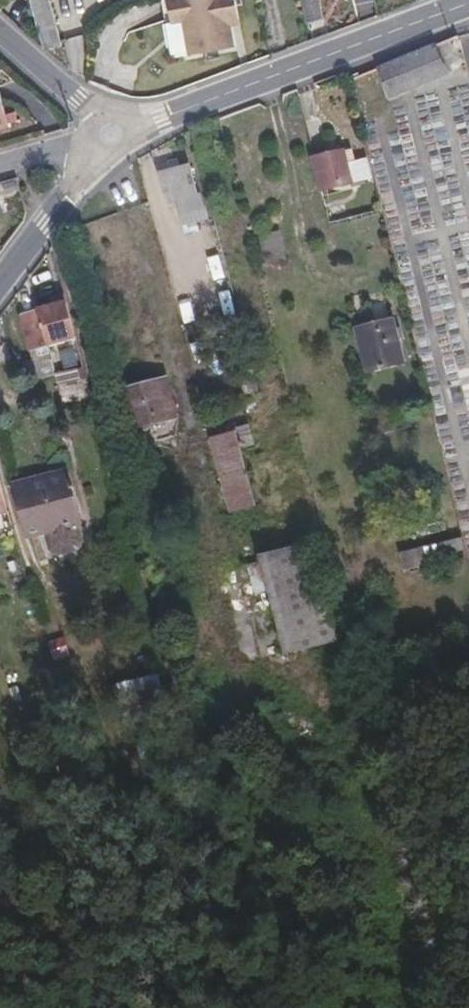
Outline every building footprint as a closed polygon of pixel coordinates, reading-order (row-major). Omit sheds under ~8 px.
[(50,0),(34,0),(38,16),(53,12),(50,0)] [(227,12),(237,11),(235,0),(167,0),(170,22),(182,20),(188,55),(233,47),(229,24),(227,12)] [(321,0),(303,0),(302,0),(307,27),(325,22),(321,0)] [(239,22),(237,11),(227,12),(229,24),(239,22)] [(62,47),(53,12),(38,16),(47,51),(62,47)] [(437,51),(379,74),(390,101),(447,78),(437,51)] [(0,95),(0,138),(10,135),(0,95)] [(359,167),(356,156),(344,159),(347,170),(359,167)] [(350,180),(361,177),(359,167),(347,170),(344,159),(314,167),(323,198),(353,190),(350,180)] [(188,171),(158,180),(167,210),(177,206),(185,230),(204,224),(188,171)] [(364,187),(361,177),(350,180),(353,190),(364,187)] [(278,232),(257,237),(265,266),(286,260),(278,232)] [(67,346),(58,310),(14,324),(23,359),(67,346)] [(394,327),(359,335),(370,379),(404,372),(394,327)] [(73,386),(70,374),(53,380),(56,391),(73,386)] [(78,404),(73,386),(56,391),(61,409),(78,404)] [(170,422),(161,388),(145,392),(154,427),(170,422)] [(154,427),(145,392),(125,398),(134,432),(154,427)] [(252,450),(247,435),(233,439),(253,512),(256,511),(241,453),(252,450)] [(253,512),(233,439),(210,446),(230,518),(253,512)] [(83,520),(70,472),(40,481),(43,488),(39,489),(51,529),(83,520)] [(51,529),(39,489),(19,496),(30,535),(51,529)] [(403,568),(464,551),(459,534),(398,550),(403,568)] [(307,658),(282,560),(267,564),(293,662),(307,658)] [(162,713),(156,691),(117,702),(123,725),(162,713)]
